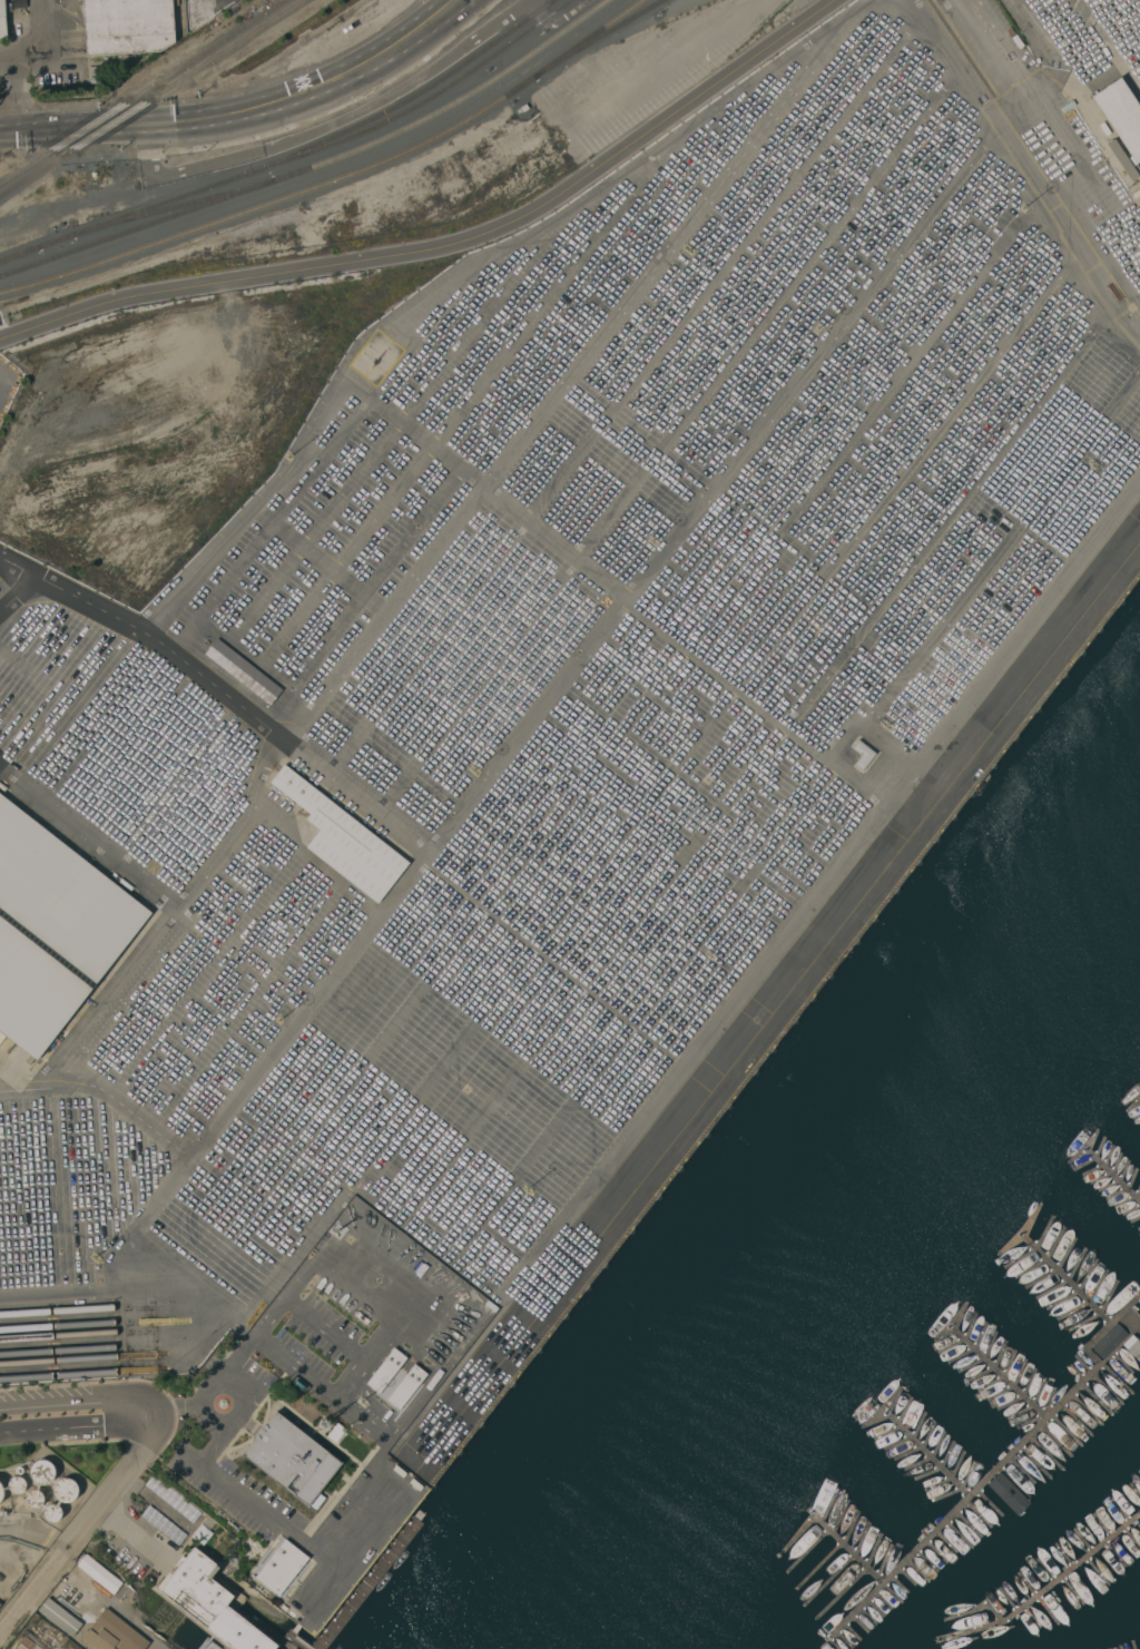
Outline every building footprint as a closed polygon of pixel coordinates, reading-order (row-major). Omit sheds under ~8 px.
[(86,56),(83,0),(173,0),(176,41),(160,51),(86,56)] [(190,23),(189,0),(214,0),(215,16),(190,23)] [(105,82),(90,84),(88,66),(102,65),(105,82)] [(1120,77),(1139,106),(1139,169),(1137,164),(1134,166),(1129,157),(1132,156),(1092,97),(1120,77)] [(1085,102),(1092,98),(1114,132),(1108,137),(1085,102)] [(1107,144),(1116,138),(1139,176),(1132,181),(1107,144)] [(269,705),(282,690),(238,655),(226,671),(269,705)] [(876,754),(863,770),(854,764),(861,755),(852,748),(858,739),(876,754)] [(410,862),(379,903),(306,846),(320,830),(306,818),(311,814),(271,782),(285,764),(410,862)] [(37,1059),(0,1030),(0,792),(151,911),(37,1059)] [(1102,1358),(1091,1347),(1117,1322),(1128,1334),(1102,1358)] [(1131,1334),(1139,1343),(1139,1361),(1122,1344),(1131,1334)] [(379,1393),(366,1384),(394,1347),(406,1357),(379,1393)] [(400,1410),(387,1400),(414,1364),(428,1374),(400,1410)] [(343,1462),(308,1506),(243,1454),(254,1441),(255,1436),(256,1432),(258,1430),(262,1426),(266,1424),(276,1411),(343,1462)] [(51,1482),(50,1483),(48,1484),(46,1484),(43,1484),(41,1484),(39,1484),(38,1483),(36,1482),(35,1480),(33,1479),(32,1476),(31,1474),(31,1472),(31,1470),(32,1468),(33,1466),(35,1464),(36,1463),(38,1462),(40,1461),(41,1460),(43,1460),(46,1460),(48,1461),(50,1462),(51,1463),(53,1464),(55,1466),(56,1468),(56,1470),(56,1472),(56,1474),(56,1476),(55,1479),(53,1480),(51,1482)] [(986,1483),(999,1471),(1030,1503),(1018,1514),(986,1483)] [(193,1523),(145,1484),(154,1473),(202,1512),(193,1523)] [(18,1493),(17,1493),(14,1492),(12,1491),(11,1488),(10,1485),(11,1482),(12,1480),(13,1479),(16,1478),(18,1478),(20,1478),(22,1479),(24,1480),(26,1482),(27,1485),(26,1488),(26,1490),(23,1491),(21,1493),(18,1493)] [(73,1500),(71,1501),(69,1502),(68,1502),(66,1502),(63,1502),(61,1501),(59,1500),(58,1499),(57,1496),(56,1494),(55,1493),(55,1491),(55,1489),(55,1486),(56,1484),(57,1483),(58,1481),(60,1480),(61,1479),(63,1478),(66,1478),(68,1478),(70,1478),(72,1479),(73,1480),(76,1481),(77,1483),(78,1485),(78,1486),(79,1489),(79,1491),(78,1493),(78,1495),(77,1496),(75,1499),(73,1500)] [(41,1505),(39,1506),(36,1506),(32,1506),(30,1504),(29,1502),(28,1499),(28,1496),(29,1493),(30,1492),(31,1491),(33,1490),(37,1490),(39,1490),(42,1492),(43,1494),(45,1498),(45,1499),(43,1502),(42,1504),(41,1505)] [(61,1519),(60,1520),(59,1521),(56,1522),(55,1522),(52,1522),(51,1521),(50,1521),(49,1520),(47,1519),(46,1517),(46,1514),(45,1513),(45,1512),(46,1510),(46,1509),(48,1506),(50,1504),(53,1504),(56,1504),(57,1504),(58,1504),(60,1505),(61,1506),(61,1508),(63,1511),(63,1512),(63,1514),(62,1518),(61,1519)] [(188,1534),(179,1545),(140,1515),(149,1504),(188,1534)] [(208,1517),(216,1522),(210,1529),(204,1523),(208,1517)] [(279,1596),(256,1577),(285,1539),(309,1558),(279,1596)] [(279,1645),(276,1648),(239,1648),(158,1587),(183,1555),(186,1558),(195,1547),(222,1567),(213,1578),(235,1596),(228,1604),(279,1645)] [(124,1582),(114,1594),(77,1567),(78,1564),(76,1563),(77,1562),(76,1560),(81,1552),(85,1555),(86,1554),(124,1582)] [(238,1557),(238,1565),(229,1567),(229,1558),(238,1557)] [(49,1598),(82,1625),(72,1637),(39,1611),(49,1598)] [(149,1641),(143,1648),(96,1648),(82,1638),(107,1607),(149,1641)]
